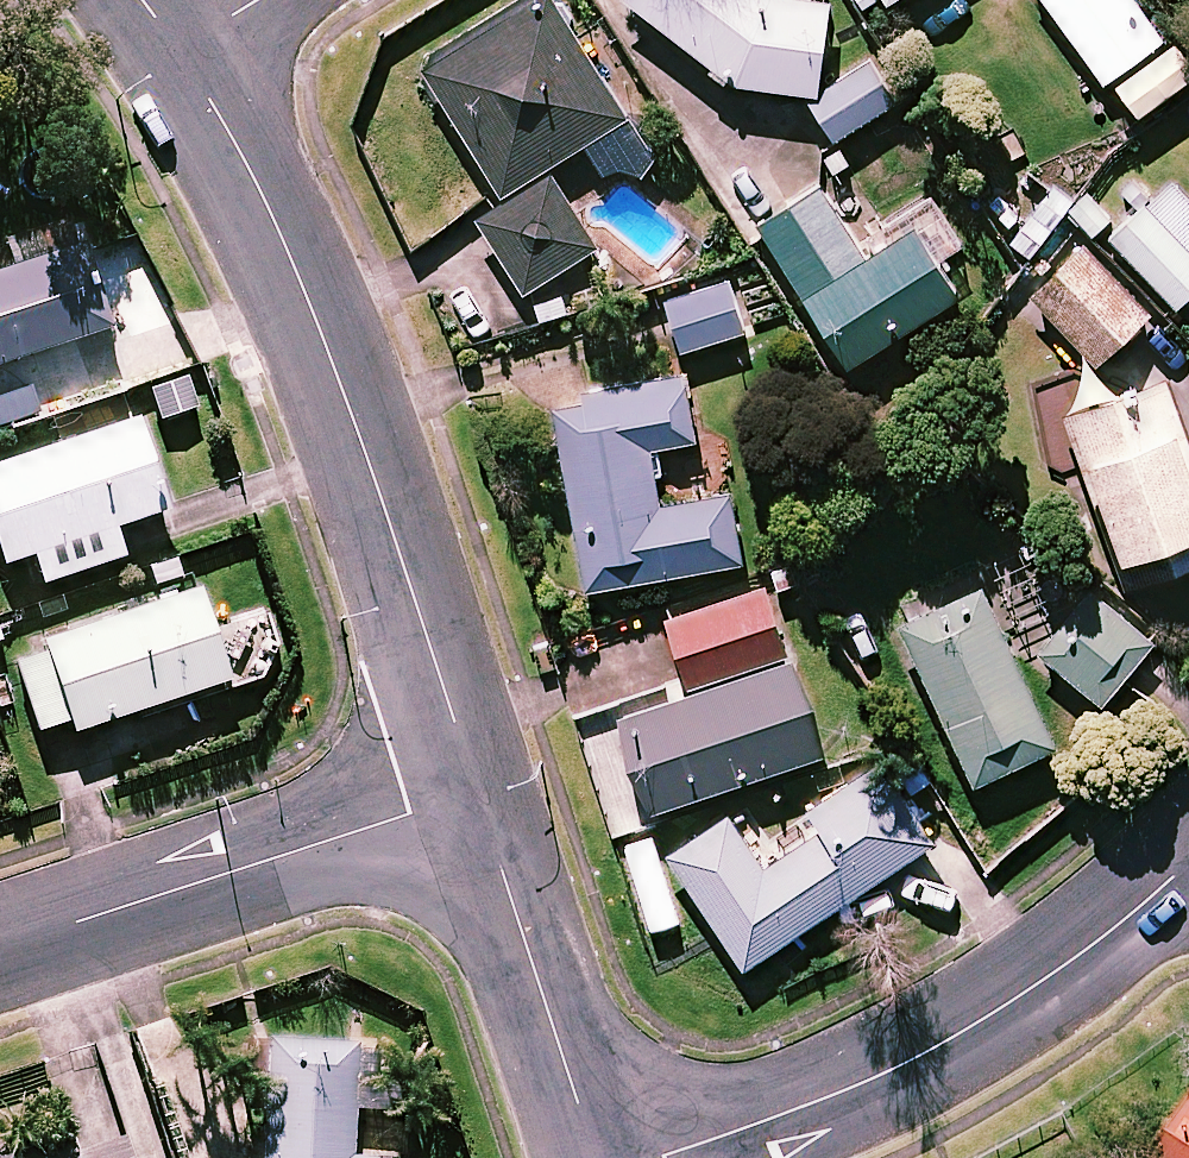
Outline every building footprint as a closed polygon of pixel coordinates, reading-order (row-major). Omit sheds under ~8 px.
[(551,0),(539,0),(424,71),(507,206),(479,223),(522,293),(595,247),(545,166),(584,142),(607,178),(646,153),(551,0)] [(723,85),(816,95),(833,0),(629,0),(723,85)] [(1132,0),(1043,0),(1102,83),(1161,42),(1132,0)] [(1184,84),(1161,52),(1112,88),(1136,119),(1184,84)] [(894,101),(869,62),(807,102),(832,141),(894,101)] [(1170,182),(1109,237),(1173,307),(1188,293),(1188,202),(1170,182)] [(1073,199),(1055,184),(1009,238),(1027,253),(1073,199)] [(756,225),(867,397),(907,371),(886,339),(955,295),(912,228),(864,259),(817,186),(756,225)] [(1146,315),(1082,245),(1029,294),(1093,364),(1146,315)] [(103,334),(111,331),(83,246),(0,273),(0,367),(103,334)] [(742,330),(726,279),(663,299),(680,351),(742,330)] [(693,439),(681,374),(549,399),(584,589),(740,560),(728,493),(657,506),(646,447),(693,439)] [(1161,379),(1065,414),(1127,584),(1188,562),(1188,455),(1161,379)] [(133,422),(0,467),(0,559),(3,566),(33,556),(42,584),(122,557),(112,529),(163,512),(133,422)] [(1053,746),(976,579),(895,616),(972,783),(1053,746)] [(688,690),(787,655),(763,584),(663,618),(688,690)] [(1151,643),(1090,590),(1037,651),(1098,704),(1151,643)] [(225,683),(195,593),(11,655),(41,744),(225,683)] [(787,655),(688,690),(577,728),(610,824),(821,751),(787,655)] [(935,840),(882,759),(806,809),(819,829),(761,868),(726,814),(666,853),(741,967),(935,840)] [(273,1029),(265,1157),(397,1157),(397,1152),(354,1150),(357,1102),(404,1104),(406,1075),(380,1074),(382,1041),(361,1041),(361,1034),(273,1029)] [(1142,1157),(1188,1157),(1188,1086),(1142,1157)] [(79,1144),(73,1125),(0,1150),(0,1157),(84,1157),(79,1144)] [(84,1157),(138,1157),(128,1128),(79,1144),(84,1157)]
